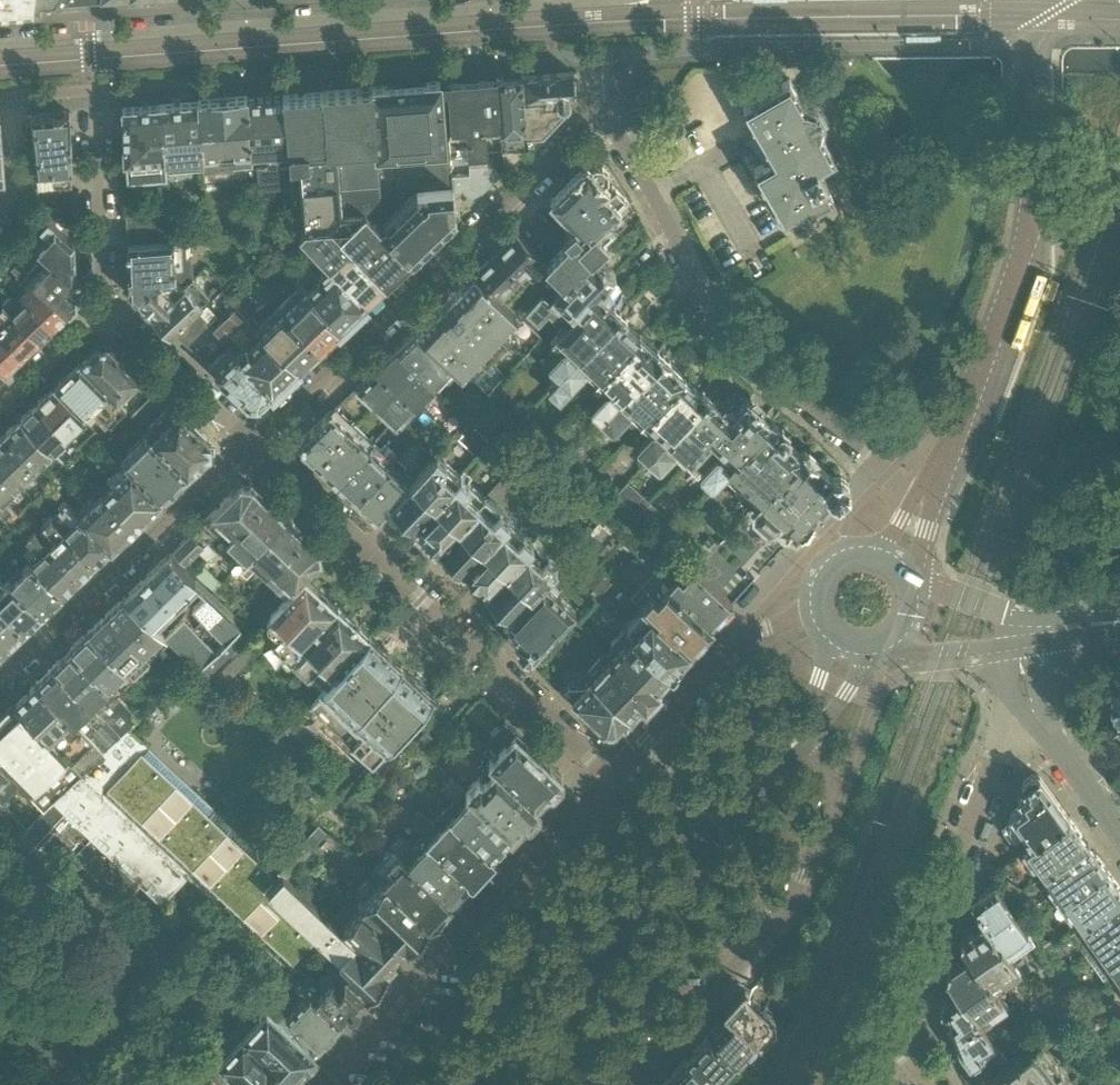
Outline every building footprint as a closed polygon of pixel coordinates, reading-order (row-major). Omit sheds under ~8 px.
[(32,6),(32,10),(33,9),(34,0),(0,0),(0,8),(32,6)] [(33,9),(40,9),(41,6),(62,4),(64,0),(34,0),(33,9)] [(553,73),(545,74),(547,100),(573,98),(572,95),(576,95),(576,94),(575,94),(575,90),(579,90),(578,77),(574,77),(574,73),(574,72),(553,74),(553,73)] [(540,75),(522,76),(524,102),(547,100),(545,74),(540,74),(540,75)] [(497,78),(497,79),(499,104),(524,102),(522,76),(497,78)] [(476,81),(468,82),(448,83),(448,89),(450,109),(452,127),(449,133),(451,155),(451,163),(470,161),(469,153),(486,152),(487,152),(486,134),(487,134),(501,133),(500,123),(499,104),(497,79),(476,81)] [(743,105),(773,157),(755,168),(770,193),(784,216),(805,204),(809,210),(819,205),(818,203),(832,195),(824,180),(826,179),(818,166),(834,156),(820,131),(821,131),(823,120),(815,106),(805,103),(804,104),(789,79),(743,105)] [(456,216),(456,215),(455,216),(454,198),(452,176),(452,175),(451,163),(450,156),(451,155),(449,133),(447,122),(448,121),(447,108),(444,84),(385,89),(377,90),(382,151),(387,151),(388,180),(389,233),(390,235),(412,258),(412,259),(456,216)] [(323,91),(323,92),(331,186),(388,180),(387,151),(382,151),(377,90),(372,90),(372,87),(371,87),(359,88),(325,91),(325,90),(323,90),(323,91)] [(291,190),(316,187),(331,186),(323,92),(286,94),(283,94),(288,149),(289,164),(291,185),(291,190)] [(277,150),(288,149),(283,94),(247,96),(252,152),(260,151),(261,160),(266,159),(267,165),(278,165),(277,150)] [(247,96),(217,98),(198,99),(198,101),(197,101),(201,164),(202,168),(203,168),(204,171),(253,166),(252,152),(247,96)] [(573,98),(547,100),(524,102),(528,148),(543,133),(565,110),(565,108),(567,108),(571,104),(570,102),(573,102),(573,98)] [(186,166),(201,164),(197,101),(163,104),(161,104),(166,158),(167,170),(170,170),(169,157),(185,156),(186,166)] [(524,102),(499,104),(500,123),(501,133),(503,170),(504,171),(528,148),(524,102)] [(145,159),(166,158),(161,104),(159,104),(122,107),(124,161),(125,161),(125,170),(146,168),(145,159)] [(31,115),(35,152),(38,180),(45,179),(44,172),(54,171),(56,186),(71,185),(71,169),(70,156),(69,112),(31,115)] [(469,153),(470,161),(471,173),(470,173),(468,174),(457,175),(452,175),(452,176),(454,198),(461,191),(471,201),(476,197),(484,190),(500,175),(486,159),(486,152),(469,153)] [(289,164),(278,165),(267,165),(261,166),(263,188),(291,185),(289,164)] [(562,282),(564,284),(592,256),(606,242),(596,232),(606,224),(621,210),(620,209),(628,202),(613,185),(609,188),(606,184),(608,181),(608,174),(609,174),(602,167),(595,167),(592,169),(588,165),(584,169),(583,168),(571,180),(572,181),(567,184),(568,185),(551,201),(575,225),(565,235),(571,241),(547,264),(564,281),(562,282)] [(205,177),(205,193),(215,193),(214,177),(205,177)] [(388,180),(331,186),(316,187),(395,275),(412,258),(390,235),(389,233),(388,180)] [(297,230),(324,257),(366,300),(385,282),(385,283),(386,282),(387,282),(395,275),(316,187),(291,190),(295,230),(297,230)] [(471,201),(461,191),(454,198),(455,216),(456,215),(466,206),(471,201)] [(40,206),(39,196),(31,197),(33,207),(40,206)] [(126,216),(127,229),(171,227),(170,212),(126,216)] [(36,242),(43,250),(74,278),(73,239),(47,214),(42,220),(42,221),(29,236),(36,242)] [(171,227),(127,229),(128,243),(172,241),(171,227)] [(255,233),(259,247),(278,231),(255,233)] [(497,252),(495,254),(519,277),(522,275),(523,276),(527,271),(532,276),(546,262),(517,233),(504,245),(501,251),(498,254),(497,252)] [(128,243),(128,271),(192,267),(191,257),(183,257),(182,240),(172,241),(128,243)] [(40,264),(31,273),(69,309),(70,309),(75,304),(75,290),(69,285),(75,278),(74,278),(43,250),(35,258),(40,264)] [(487,261),(473,274),(499,297),(519,277),(495,254),(496,255),(491,261),(487,261)] [(556,310),(568,322),(597,291),(599,292),(614,275),(597,260),(597,261),(592,256),(564,284),(550,298),(546,294),(539,295),(526,309),(538,320),(549,310),(553,314),(556,310)] [(297,276),(309,288),(326,305),(328,316),(338,327),(340,329),(341,327),(347,321),(347,322),(360,309),(360,308),(365,303),(366,303),(367,302),(366,300),(324,257),(313,268),(309,264),(297,276)] [(13,282),(18,288),(54,324),(69,309),(31,273),(19,262),(11,269),(19,276),(13,282)] [(138,300),(139,299),(157,281),(193,277),(192,267),(128,271),(129,288),(129,292),(130,292),(138,300)] [(417,328),(461,369),(469,376),(503,336),(521,318),(499,297),(473,274),(462,286),(461,286),(459,287),(460,288),(457,292),(456,291),(443,305),(442,304),(441,305),(442,306),(437,310),(437,309),(436,310),(424,323),(423,322),(422,323),(423,324),(419,328),(418,327),(417,328)] [(139,299),(154,314),(193,277),(157,281),(139,299)] [(193,277),(154,314),(154,315),(172,332),(209,295),(193,277)] [(3,303),(4,305),(38,340),(54,324),(18,288),(3,303)] [(298,288),(279,306),(319,346),(338,327),(328,316),(326,305),(309,288),(302,293),(298,288)] [(551,367),(561,376),(620,311),(615,306),(614,306),(599,292),(597,291),(568,322),(553,338),(565,349),(551,365),(551,367)] [(0,301),(0,330),(23,354),(38,340),(4,305),(3,303),(1,300),(0,301)] [(206,305),(199,312),(209,323),(216,315),(206,305)] [(237,306),(214,328),(275,391),(274,390),(281,384),(281,385),(295,372),(294,371),(299,367),(300,367),(301,366),(300,364),(290,354),(281,353),(257,327),(237,306)] [(279,306),(257,327),(281,353),(290,354),(300,364),(319,346),(279,306)] [(586,372),(597,382),(640,335),(624,320),(627,317),(620,311),(561,376),(550,388),(561,398),(586,372)] [(209,323),(199,312),(176,335),(187,345),(209,323)] [(275,391),(214,328),(214,329),(229,344),(208,364),(215,371),(214,372),(216,373),(224,380),(224,381),(225,382),(226,381),(238,393),(238,394),(239,395),(240,394),(248,402),(248,403),(249,403),(249,402),(258,402),(258,403),(260,403),(260,402),(272,391),(273,392),(275,391)] [(396,347),(434,382),(441,375),(449,382),(461,369),(417,328),(396,347)] [(7,369),(23,354),(0,330),(0,361),(7,369)] [(594,410),(604,419),(663,354),(657,348),(656,349),(641,334),(640,335),(597,382),(608,392),(594,407),(594,410)] [(97,345),(79,361),(117,400),(123,394),(126,398),(140,385),(136,381),(141,376),(108,345),(108,344),(97,344),(97,345)] [(376,367),(415,403),(423,410),(435,397),(427,390),(431,385),(439,392),(442,389),(434,382),(396,347),(376,366),(376,367)] [(616,427),(624,419),(635,430),(641,423),(684,376),(685,377),(686,376),(670,361),(670,360),(663,354),(604,419),(613,427),(616,427)] [(79,361),(54,385),(87,420),(96,411),(110,426),(126,410),(117,400),(79,361)] [(356,386),(374,403),(404,430),(407,426),(399,419),(415,403),(376,367),(356,386)] [(639,448),(649,459),(709,394),(703,388),(700,391),(685,377),(684,376),(641,423),(652,432),(639,446),(639,448)] [(54,385),(38,402),(70,436),(87,420),(54,385)] [(358,420),(374,403),(356,386),(340,401),(358,420)] [(131,414),(141,424),(166,399),(157,390),(131,414)] [(673,453),(685,464),(731,415),(709,394),(649,459),(659,467),(661,466),(673,453)] [(714,480),(722,471),(770,420),(764,414),(765,413),(761,410),(762,410),(751,399),(750,400),(747,397),(731,415),(685,464),(697,475),(701,471),(711,480),(714,480)] [(38,402),(20,418),(53,452),(70,436),(38,402)] [(146,432),(150,436),(187,474),(210,452),(211,441),(170,403),(143,429),(146,432)] [(306,450),(318,461),(350,428),(331,410),(305,435),(304,435),(302,437),(303,448),(305,450),(306,450)] [(3,434),(3,435),(36,469),(43,462),(53,472),(63,462),(53,452),(20,418),(20,419),(4,435),(3,434)] [(722,471),(755,503),(801,453),(779,433),(783,429),(782,428),(781,429),(771,419),(770,420),(722,471)] [(561,422),(558,432),(568,437),(576,430),(571,421),(561,422)] [(330,474),(337,480),(369,446),(363,440),(367,435),(354,424),(350,428),(318,461),(331,473),(330,474)] [(19,484),(36,469),(3,435),(0,437),(0,464),(19,484)] [(124,461),(131,466),(161,499),(187,474),(150,436),(124,461)] [(344,486),(356,498),(389,464),(392,459),(393,459),(374,441),(369,446),(337,480),(344,486)] [(392,501),(415,522),(461,473),(460,472),(460,473),(446,460),(447,459),(437,450),(411,478),(391,500),(392,501)] [(804,450),(801,453),(755,503),(753,504),(754,510),(768,523),(773,524),(774,529),(784,539),(791,539),(795,535),(800,530),(801,531),(813,518),(812,518),(816,513),(821,517),(828,510),(823,506),(829,500),(833,497),(842,497),(842,496),(843,495),(845,494),(846,492),(847,491),(848,491),(847,482),(845,480),(844,479),(842,477),(841,477),(841,476),(832,476),(832,477),(831,477),(815,462),(816,462),(804,450)] [(376,516),(391,500),(411,478),(403,471),(400,474),(392,467),(396,463),(392,459),(389,464),(356,498),(369,509),(369,510),(376,516)] [(10,506),(13,503),(6,496),(19,484),(0,464),(0,496),(10,506)] [(131,466),(105,491),(136,523),(144,516),(144,515),(161,499),(131,466)] [(415,522),(439,544),(485,495),(461,473),(415,522)] [(462,569),(463,568),(509,518),(526,499),(502,476),(485,495),(439,544),(438,545),(462,569)] [(627,504),(638,492),(628,482),(617,495),(627,504)] [(203,564),(217,549),(264,497),(252,485),(252,484),(241,483),(241,484),(191,532),(173,549),(183,560),(195,572),(203,564)] [(105,491),(80,515),(111,547),(128,530),(128,531),(136,523),(105,491)] [(6,516),(11,521),(18,514),(10,506),(0,496),(0,510),(6,516)] [(217,549),(236,566),(284,515),(278,509),(264,497),(217,549)] [(60,510),(52,518),(95,562),(111,547),(80,515),(66,500),(58,508),(60,510)] [(602,512),(602,517),(605,520),(610,520),(613,517),(613,512),(610,509),(605,509),(602,512)] [(259,560),(270,569),(303,533),(292,522),(284,515),(236,566),(237,566),(246,575),(259,560)] [(48,545),(79,577),(95,562),(52,518),(52,517),(43,524),(56,537),(48,545)] [(463,568),(487,589),(533,539),(509,518),(463,568)] [(23,552),(31,561),(62,594),(79,577),(48,545),(35,531),(26,537),(27,538),(26,538),(31,544),(23,552)] [(303,533),(270,569),(265,575),(285,593),(319,558),(320,557),(318,546),(303,533)] [(703,541),(711,551),(718,545),(709,535),(703,541)] [(511,611),(511,612),(544,577),(558,563),(533,539),(487,589),(510,611),(511,611)] [(641,558),(654,570),(659,564),(646,552),(641,558)] [(129,592),(125,596),(163,633),(199,668),(200,667),(208,676),(239,647),(230,638),(244,624),(180,564),(169,553),(164,558),(160,562),(149,573),(134,587),(130,592),(129,592)] [(685,559),(665,580),(713,624),(715,621),(720,616),(732,603),(703,576),(685,559)] [(31,561),(12,580),(43,612),(62,594),(31,561)] [(195,572),(214,589),(221,581),(203,564),(195,572)] [(640,605),(643,607),(689,649),(693,646),(698,640),(713,624),(665,580),(660,576),(645,592),(648,596),(640,605)] [(544,577),(511,612),(508,615),(508,624),(519,635),(515,639),(532,655),(536,650),(543,643),(576,608),(544,577)] [(0,588),(0,605),(24,631),(43,612),(12,580),(11,578),(0,588)] [(274,639),(292,656),(337,607),(306,578),(306,579),(305,578),(270,615),(271,616),(267,620),(268,625),(274,631),(279,632),(274,639)] [(125,596),(106,614),(144,652),(163,633),(125,596)] [(4,649),(24,631),(0,605),(0,645),(4,649)] [(310,665),(326,681),(369,635),(357,625),(358,624),(351,618),(339,608),(340,608),(338,606),(337,607),(292,656),(306,668),(310,665)] [(632,636),(668,670),(669,671),(677,663),(677,662),(689,649),(643,607),(642,607),(643,609),(627,626),(634,633),(632,636)] [(89,629),(89,630),(132,675),(149,658),(144,652),(106,614),(90,630),(89,629)] [(613,645),(607,652),(650,692),(658,684),(657,683),(668,670),(632,636),(625,629),(624,628),(611,642),(613,645)] [(71,647),(71,648),(114,693),(132,675),(89,630),(71,647)] [(369,635),(326,681),(309,700),(374,759),(433,696),(401,667),(402,666),(401,664),(401,665),(389,654),(383,648),(371,637),(369,635)] [(543,643),(536,650),(542,656),(549,649),(543,643)] [(242,647),(227,663),(237,672),(252,655),(242,647)] [(71,648),(53,665),(121,736),(129,728),(139,718),(114,693),(71,648)] [(586,672),(592,677),(630,711),(642,699),(643,700),(650,692),(607,652),(606,651),(600,657),(586,672)] [(36,680),(35,681),(104,752),(105,750),(121,736),(53,665),(36,681),(36,680)] [(631,712),(630,711),(592,677),(586,683),(559,684),(558,685),(605,729),(615,729),(615,728),(623,720),(623,721),(631,712)] [(16,700),(15,700),(83,771),(104,752),(35,681),(27,689),(16,700)] [(1116,689),(1116,692),(1111,699),(1112,708),(1119,714),(1119,716),(1119,689),(1116,689)] [(19,783),(43,808),(52,799),(142,882),(161,900),(186,874),(79,774),(83,771),(15,700),(15,701),(0,715),(0,763),(19,783)] [(300,982),(309,990),(342,1020),(347,1015),(359,1003),(360,1001),(366,994),(367,994),(388,971),(342,927),(333,919),(286,876),(310,849),(294,834),(269,860),(213,807),(152,749),(162,737),(139,718),(129,728),(121,736),(105,750),(104,752),(83,771),(79,774),(186,874),(234,919),(286,969),(287,968),(294,961),(299,965),(310,953),(305,948),(318,934),(339,955),(332,962),(325,970),(316,979),(309,972),(306,976),(301,981),(300,982)] [(494,765),(535,801),(547,788),(549,789),(552,789),(561,779),(562,775),(561,774),(561,773),(504,720),(487,739),(497,749),(488,759),(494,765)] [(468,740),(478,750),(483,744),(473,734),(468,740)] [(267,752),(278,762),(286,753),(276,742),(267,752)] [(1,802),(19,783),(0,763),(0,801),(1,802)] [(466,788),(512,832),(524,819),(525,820),(530,820),(538,811),(538,806),(537,805),(538,804),(535,801),(494,765),(482,778),(479,775),(466,788)] [(1016,838),(1024,849),(1068,817),(1069,817),(1068,816),(1068,815),(1068,816),(1040,776),(1039,777),(1038,775),(1038,774),(1037,775),(1032,775),(1031,774),(1024,780),(1023,780),(1024,780),(1022,786),(1022,787),(1025,792),(1025,793),(1020,796),(1019,796),(1018,797),(1018,798),(1018,799),(1019,798),(1022,803),(1021,803),(1022,804),(1012,810),(1004,831),(1005,832),(1005,831),(1012,841),(1016,838)] [(442,811),(493,858),(494,857),(491,854),(512,832),(466,788),(451,775),(440,788),(452,799),(443,809),(442,811)] [(0,850),(0,857),(24,879),(42,859),(37,855),(57,834),(76,852),(73,855),(123,902),(142,882),(52,799),(43,808),(44,808),(28,827),(21,821),(14,829),(17,832),(0,850)] [(420,833),(470,878),(472,880),(493,858),(442,811),(432,821),(418,809),(407,820),(420,833)] [(1040,878),(1044,874),(1089,844),(1087,843),(1068,817),(1024,849),(1020,852),(1032,868),(1040,878)] [(387,845),(390,847),(449,902),(450,900),(449,900),(470,878),(420,833),(410,843),(399,833),(387,845)] [(1044,874),(1063,901),(1107,870),(1089,844),(1044,874)] [(383,879),(430,924),(431,925),(451,904),(449,902),(390,847),(382,855),(394,867),(383,879)] [(358,900),(406,945),(408,947),(430,924),(383,879),(373,869),(365,877),(372,885),(360,899),(359,898),(358,900)] [(1077,928),(1119,897),(1119,888),(1107,870),(1063,901),(1079,922),(1075,926),(1077,928)] [(975,907),(982,919),(1008,954),(1011,958),(1034,941),(1018,919),(1003,897),(995,885),(979,896),(983,902),(975,907)] [(1088,960),(1119,936),(1119,897),(1077,928),(1069,933),(1088,960)] [(342,927),(388,971),(397,963),(393,959),(406,945),(358,900),(344,913),(350,918),(342,927)] [(959,940),(969,953),(1001,998),(1005,995),(999,987),(1020,971),(1011,958),(1008,954),(982,919),(962,933),(959,940)] [(1047,950),(1057,943),(1052,936),(1042,943),(1047,950)] [(1114,981),(1119,976),(1119,936),(1088,960),(1107,986),(1114,981)] [(1047,950),(1051,956),(1062,948),(1058,943),(1057,943),(1047,950)] [(946,975),(960,995),(991,1038),(996,1035),(986,1021),(1007,1006),(1001,998),(969,953),(948,968),(946,975)] [(260,978),(253,985),(266,997),(271,993),(270,988),(260,978)] [(1044,997),(1061,1022),(1078,1009),(1061,985),(1044,997)] [(342,1020),(309,990),(295,1006),(286,1016),(318,1046),(342,1020)] [(991,1038),(960,995),(944,1006),(953,1018),(949,1022),(950,1022),(952,1028),(951,1028),(952,1029),(954,1034),(954,1036),(955,1036),(960,1049),(959,1049),(969,1063),(970,1062),(971,1065),(977,1062),(974,1058),(995,1043),(991,1038)] [(727,1013),(728,1013),(764,1046),(768,1035),(762,1029),(768,1023),(767,1017),(759,1010),(759,1003),(751,996),(745,997),(744,996),(734,1007),(734,1006),(727,1013)] [(250,1011),(237,1023),(293,1073),(307,1058),(314,1051),(314,1050),(315,1049),(261,998),(250,1011)] [(709,1034),(708,1035),(739,1063),(740,1061),(742,1061),(747,1056),(747,1054),(755,1045),(762,1052),(764,1046),(728,1013),(727,1015),(727,1016),(720,1023),(717,1024),(711,1030),(711,1034),(710,1035),(709,1034)] [(237,1023),(218,1044),(212,1051),(249,1084),(282,1084),(293,1073),(237,1023)] [(1026,1033),(1034,1043),(1044,1035),(1042,1031),(1030,1030),(1026,1033)] [(1073,1039),(1081,1050),(1089,1044),(1081,1033),(1073,1039)] [(686,1058),(714,1084),(720,1084),(739,1063),(708,1035),(695,1049),(694,1049),(686,1058)] [(1047,1053),(1043,1057),(1035,1048),(1046,1039),(1044,1035),(1034,1043),(985,1083),(987,1084),(1073,1084),(1047,1053)] [(212,1058),(195,1076),(187,1069),(174,1082),(177,1084),(239,1084),(212,1058)] [(665,1081),(669,1084),(714,1084),(686,1058),(665,1081)] [(1095,1070),(1100,1077),(1101,1079),(1111,1071),(1105,1062),(1095,1070)] [(981,1072),(973,1077),(978,1084),(985,1079),(981,1072)] [(1114,1082),(1108,1075),(1096,1084),(1111,1084),(1114,1082)]
